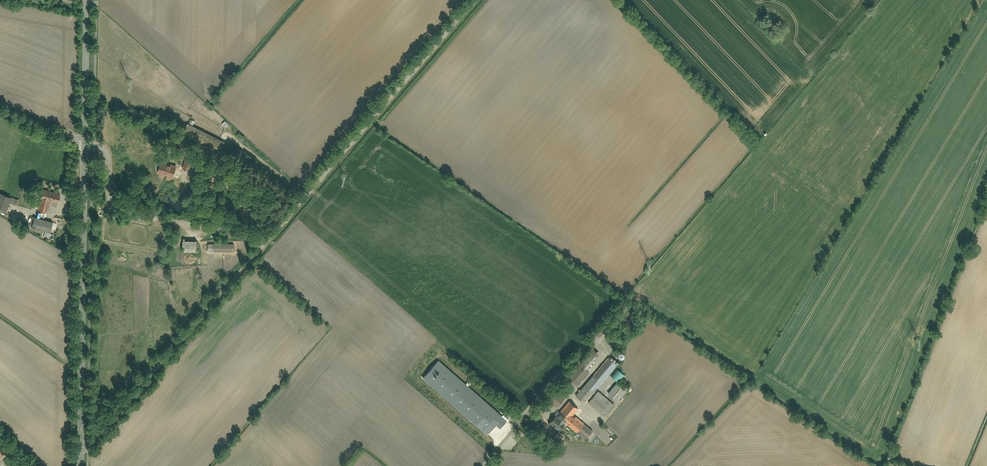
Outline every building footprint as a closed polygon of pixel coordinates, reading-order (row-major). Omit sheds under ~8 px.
[(225,140),(188,122),(183,133),(220,150),(225,140)] [(182,168),(189,170),(193,160),(185,158),(182,168)] [(177,164),(161,160),(157,173),(173,177),(177,164)] [(29,189),(21,187),(18,199),(17,205),(16,207),(31,211),(33,203),(26,202),(29,189)] [(60,192),(42,187),(37,209),(47,212),(50,200),(58,202),(60,192)] [(0,192),(0,207),(7,210),(10,202),(12,196),(0,192)] [(18,199),(12,196),(10,202),(17,205),(18,199)] [(53,221),(34,216),(31,227),(50,232),(53,221)] [(197,239),(183,239),(183,250),(197,250),(197,239)] [(234,251),(234,243),(208,242),(208,251),(234,251)] [(593,348),(580,363),(587,369),(600,353),(593,348)] [(610,356),(577,394),(585,401),(594,391),(595,392),(619,364),(610,356)] [(440,360),(424,377),(488,433),(496,424),(500,428),(508,420),(440,360)] [(568,376),(578,385),(589,371),(587,369),(580,363),(579,362),(568,376)] [(618,369),(612,377),(619,382),(625,374),(618,369)] [(628,390),(618,382),(608,393),(618,401),(628,390)] [(566,396),(555,387),(547,397),(557,406),(566,396)] [(599,391),(590,402),(605,415),(615,404),(599,391)] [(579,408),(570,400),(560,411),(561,412),(569,419),(573,414),(579,408)] [(558,413),(550,422),(560,431),(569,422),(570,423),(572,421),(569,419),(561,412),(559,414),(558,413)] [(570,423),(569,425),(586,439),(594,430),(577,415),(576,417),(573,414),(569,419),(572,421),(570,423)] [(557,432),(552,437),(559,443),(564,438),(557,432)]
